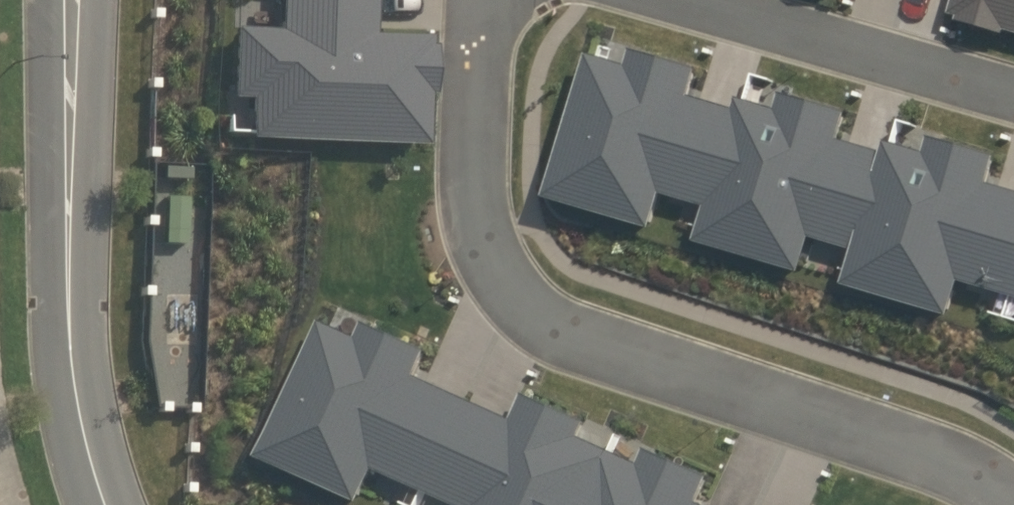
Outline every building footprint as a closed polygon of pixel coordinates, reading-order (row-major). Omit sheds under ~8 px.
[(244,129),(419,136),(421,82),(426,82),(428,38),(424,38),(424,28),(366,26),(367,0),(275,0),(274,25),(231,23),(228,87),(246,88),(244,129)] [(1013,26),(1013,0),(951,0),(950,6),(957,8),(955,14),(1006,28),(1007,24),(1013,26)] [(988,176),(996,149),(931,131),(927,146),(889,135),(885,147),(840,133),(849,106),(784,86),(778,104),(739,92),(735,103),(691,91),(698,61),(633,44),(629,60),(589,47),(547,191),(653,223),(663,188),(706,199),(694,234),(800,266),(809,230),(853,242),(844,278),(950,309),(960,274),(1013,290),(1013,184),(988,176)] [(321,316),(259,451),(360,497),(374,463),(466,504),(716,504),(698,497),(711,469),(648,441),(640,457),(580,429),(587,416),(523,388),(512,412),(416,370),(428,345),(366,317),(359,334),(321,316)]
